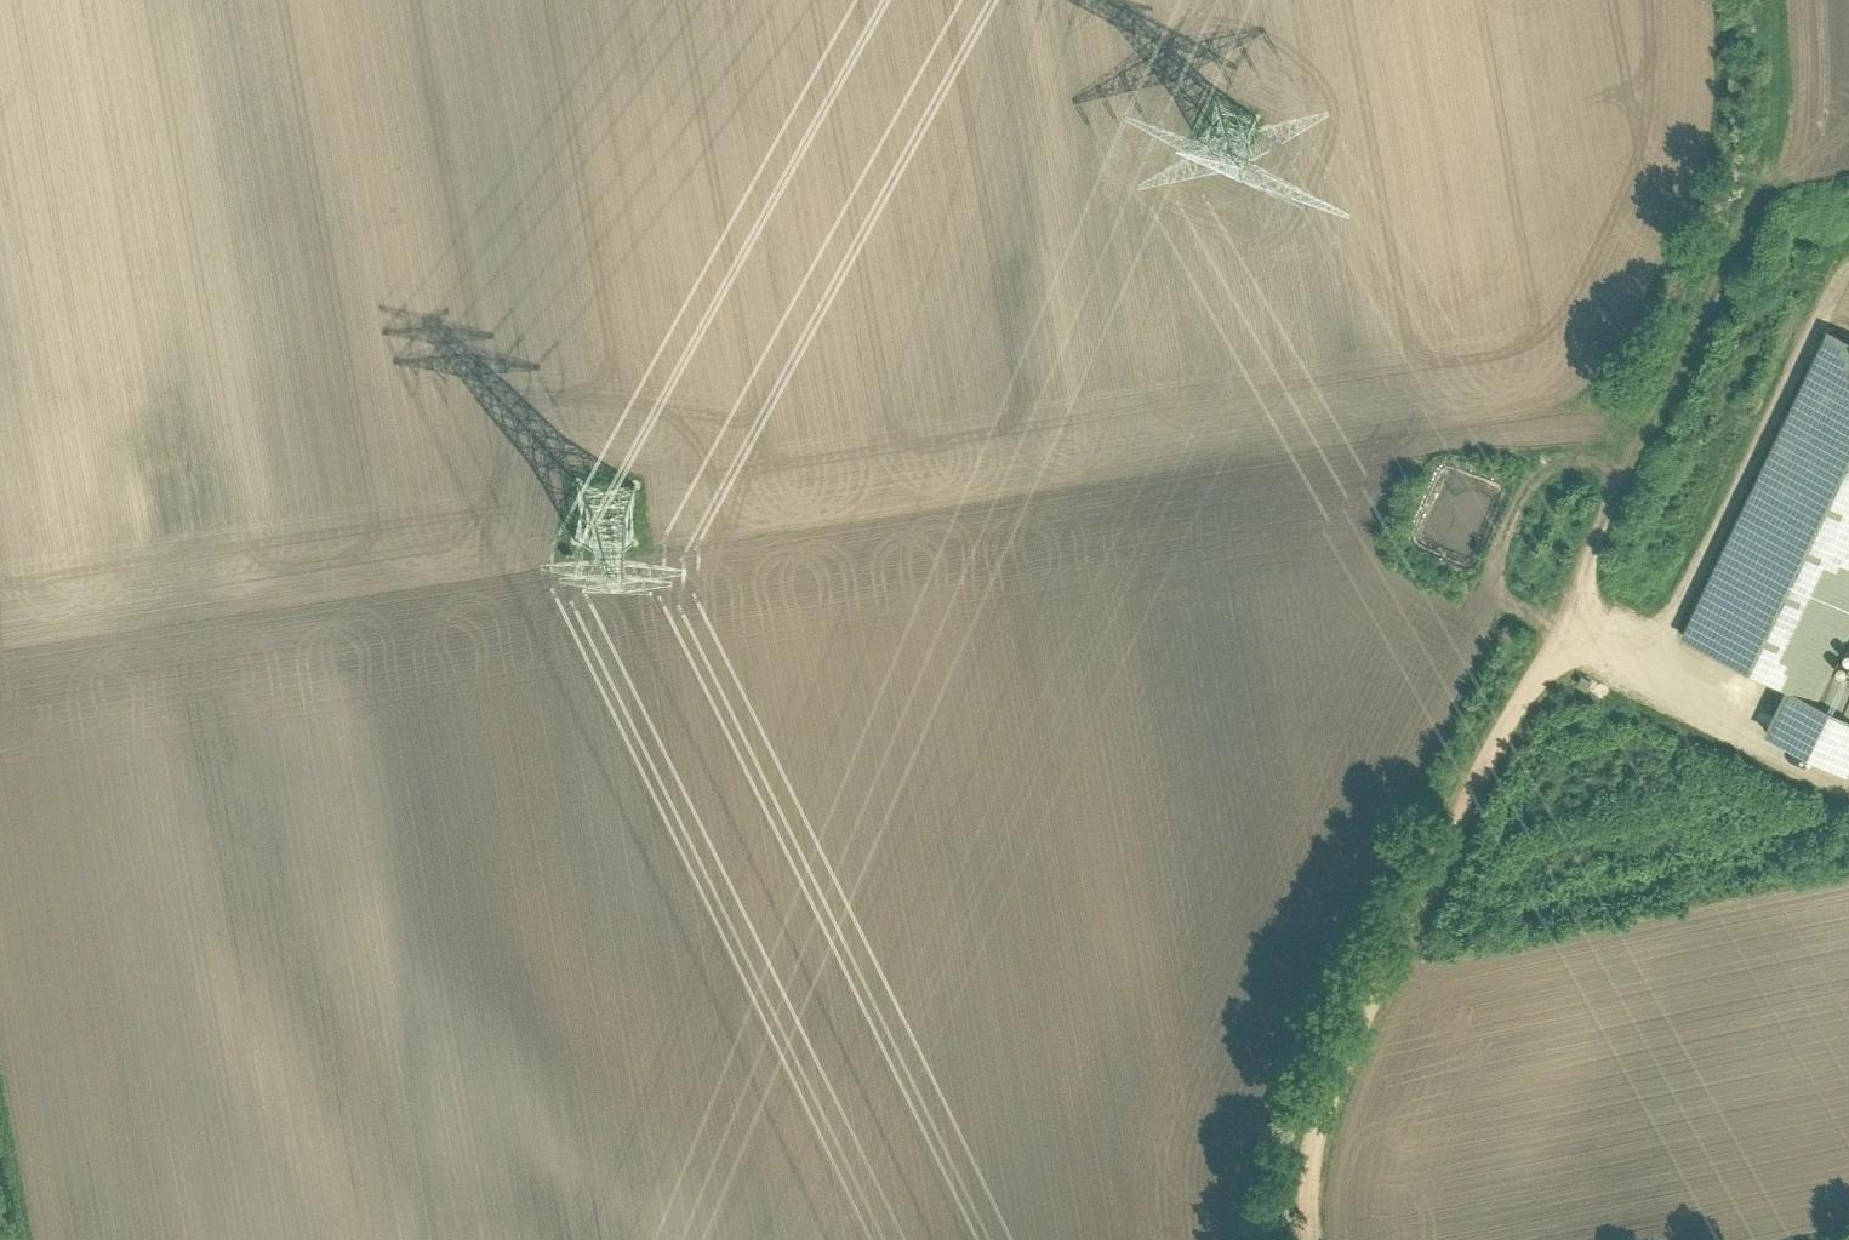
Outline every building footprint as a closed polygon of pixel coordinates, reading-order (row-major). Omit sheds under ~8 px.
[(1848,628),(1848,336),(1830,327),(1682,632),(1787,682),(1816,696),(1848,628)] [(1787,682),(1763,731),(1848,773),(1848,712),(1843,708),(1816,696),(1787,682)]
